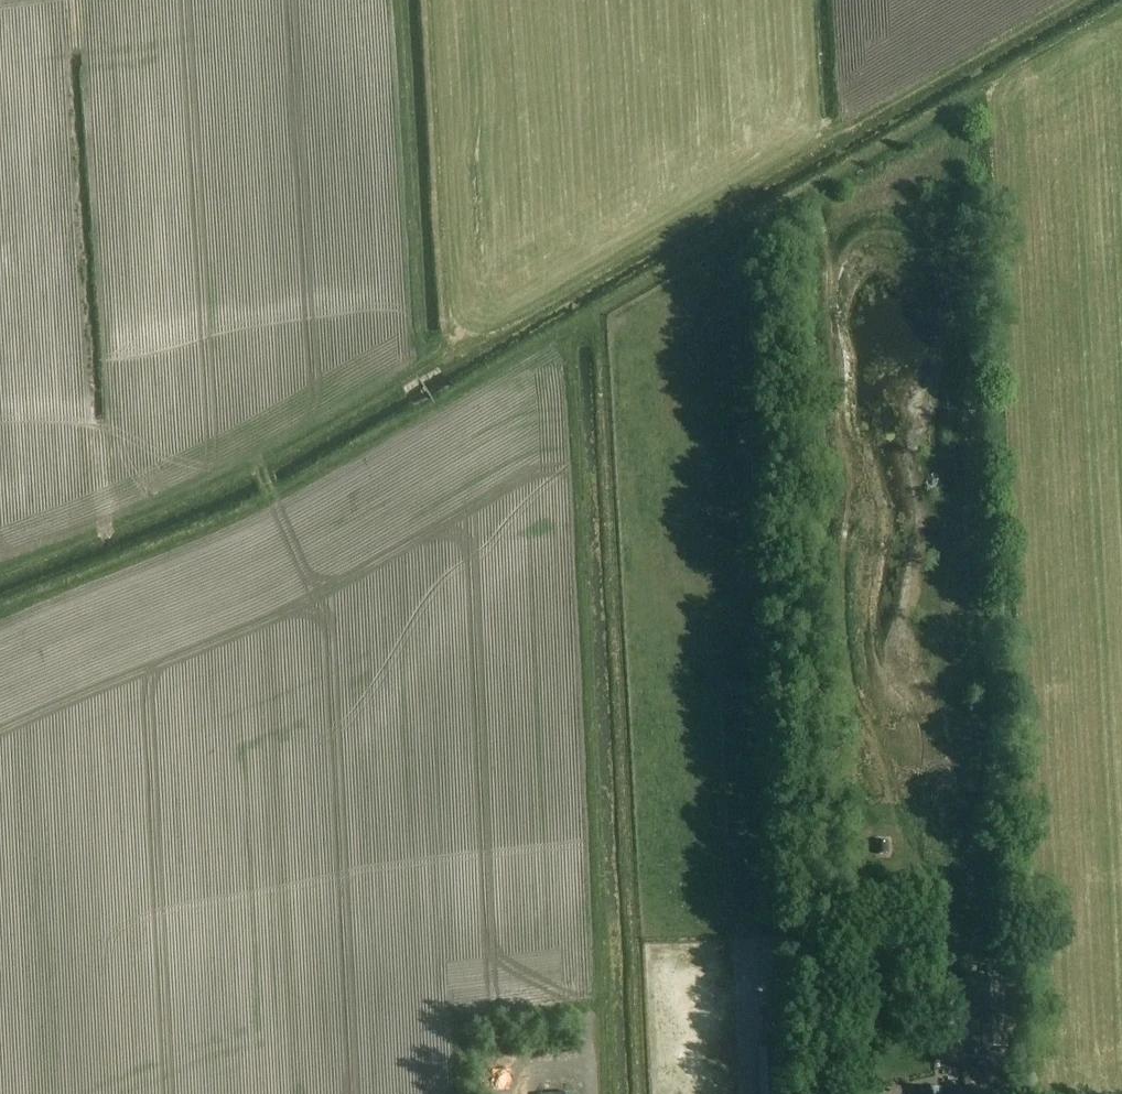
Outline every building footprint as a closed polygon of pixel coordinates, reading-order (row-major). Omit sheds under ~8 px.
[(443,241),(453,241),(453,222),(442,222),(443,241)] [(774,937),(740,939),(748,1084),(766,1083),(761,1006),(778,1005),(774,937)] [(700,1033),(699,1017),(686,1010),(683,1003),(680,971),(689,967),(684,955),(663,957),(670,946),(652,948),(657,990),(662,993),(655,1005),(658,1037),(666,1022),(668,1042),(693,1056),(680,1062),(683,1093),(688,1093),(695,1082),(683,1075),(705,1066),(712,1071),(727,1065),(728,1077),(745,1075),(744,1061),(733,1054),(704,1057),(703,1046),(688,1048),(682,1035),(700,1033)] [(767,1051),(770,1093),(783,1093),(780,1050),(767,1051)]
